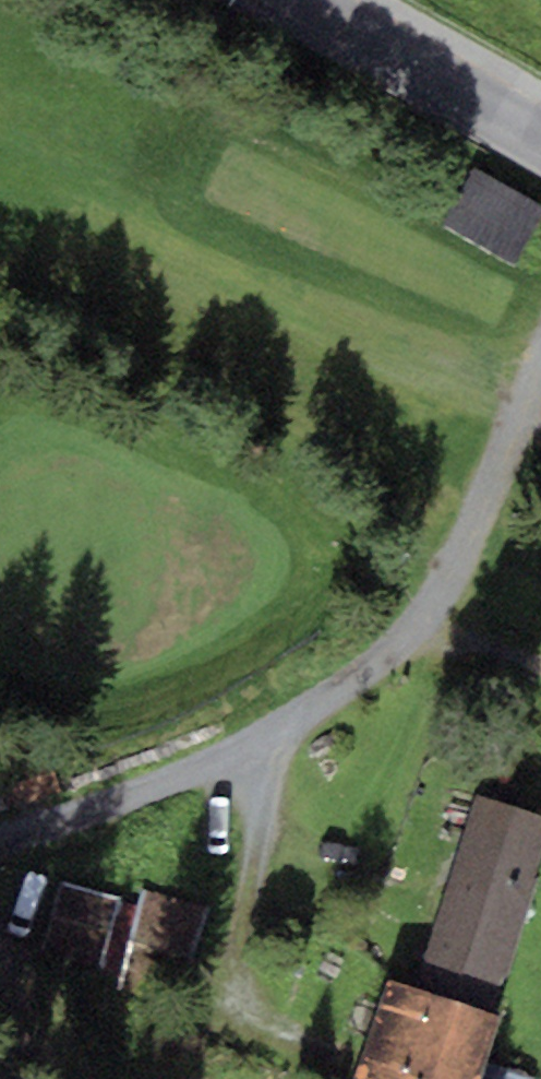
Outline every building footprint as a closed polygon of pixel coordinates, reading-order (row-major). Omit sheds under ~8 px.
[(518,256),(540,200),(540,195),(468,164),(443,225),(518,256)] [(493,1012),(540,861),(540,816),(476,795),(415,988),(493,1012)] [(388,979),(356,1078),(478,1078),(499,1014),(493,1012),(415,988),(388,979)]
